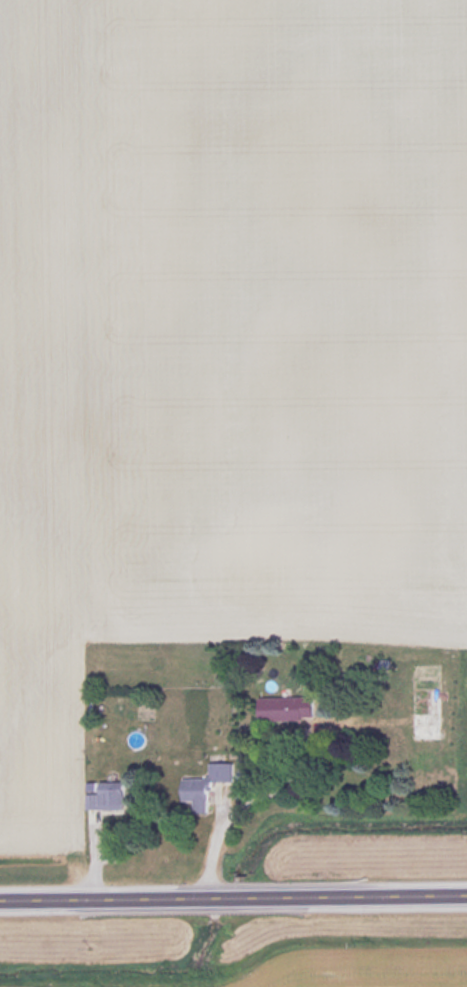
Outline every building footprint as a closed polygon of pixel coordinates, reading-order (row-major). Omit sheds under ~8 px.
[(448,663),(414,663),(414,724),(420,724),(421,739),(449,739),(448,663)] [(263,696),(263,718),(317,718),(317,696),(263,696)] [(215,811),(215,780),(236,780),(236,762),(211,762),(211,777),(183,777),(184,801),(196,801),(196,811),(215,811)] [(87,793),(87,810),(130,810),(130,780),(101,780),(100,793),(87,793)]
